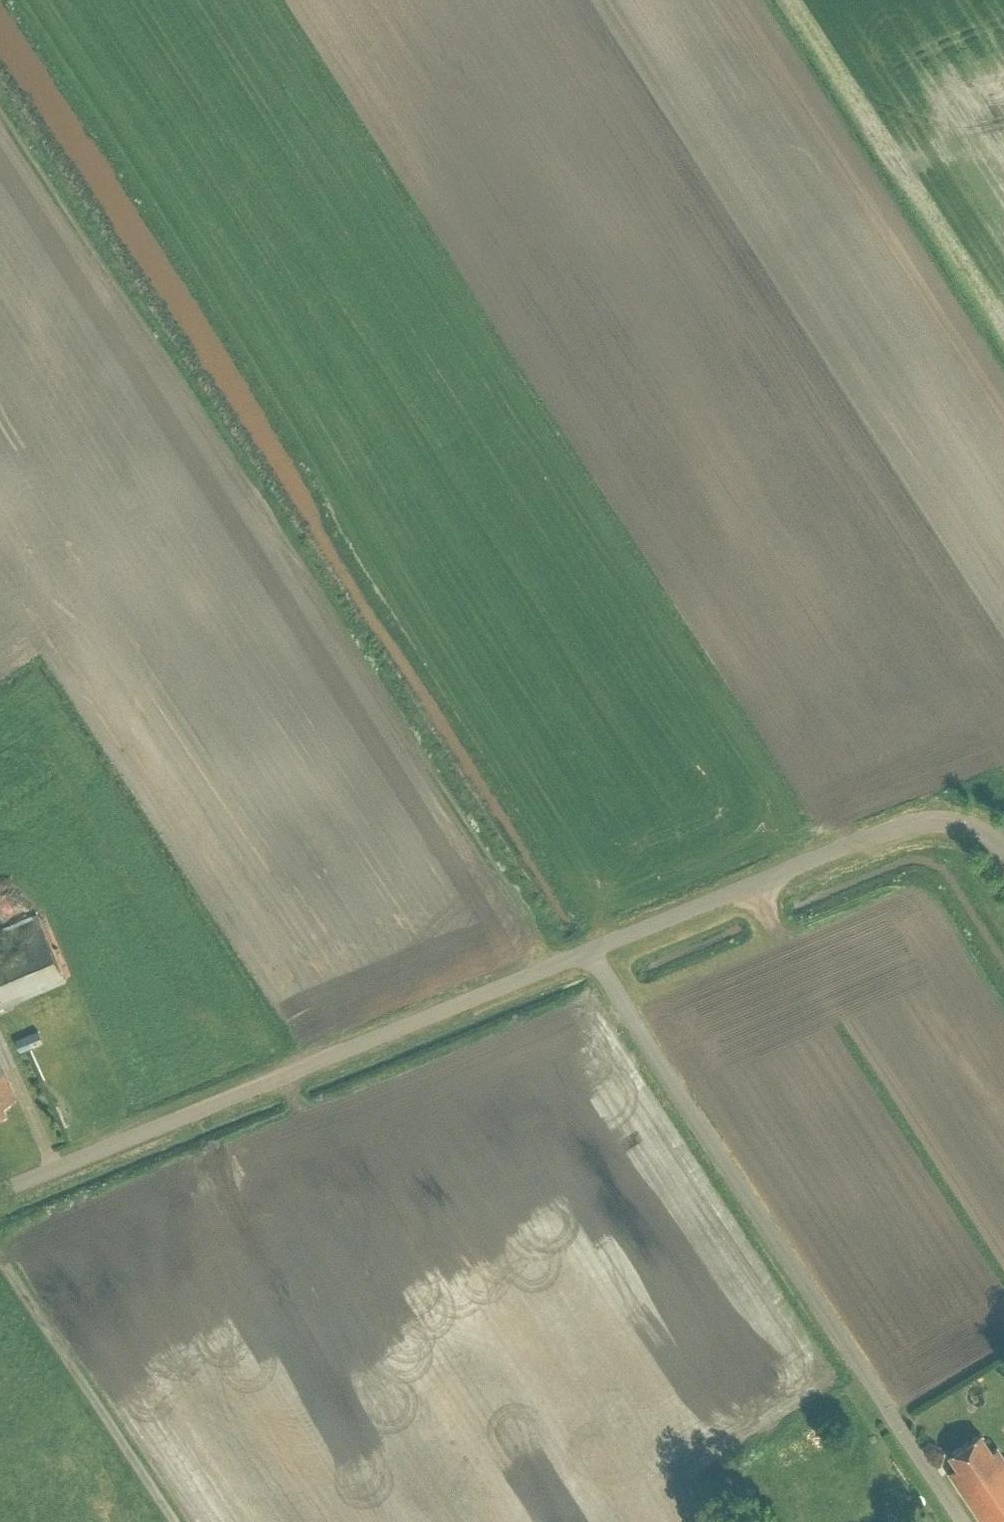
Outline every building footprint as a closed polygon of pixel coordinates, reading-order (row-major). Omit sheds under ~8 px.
[(67,977),(64,971),(44,922),(0,941),(0,1006),(67,977)] [(4,1100),(16,1096),(0,1060),(0,1111),(7,1108),(4,1100)] [(980,1430),(948,1451),(957,1464),(947,1470),(981,1521),(1003,1521),(1003,1454),(997,1444),(992,1447),(980,1430)]
